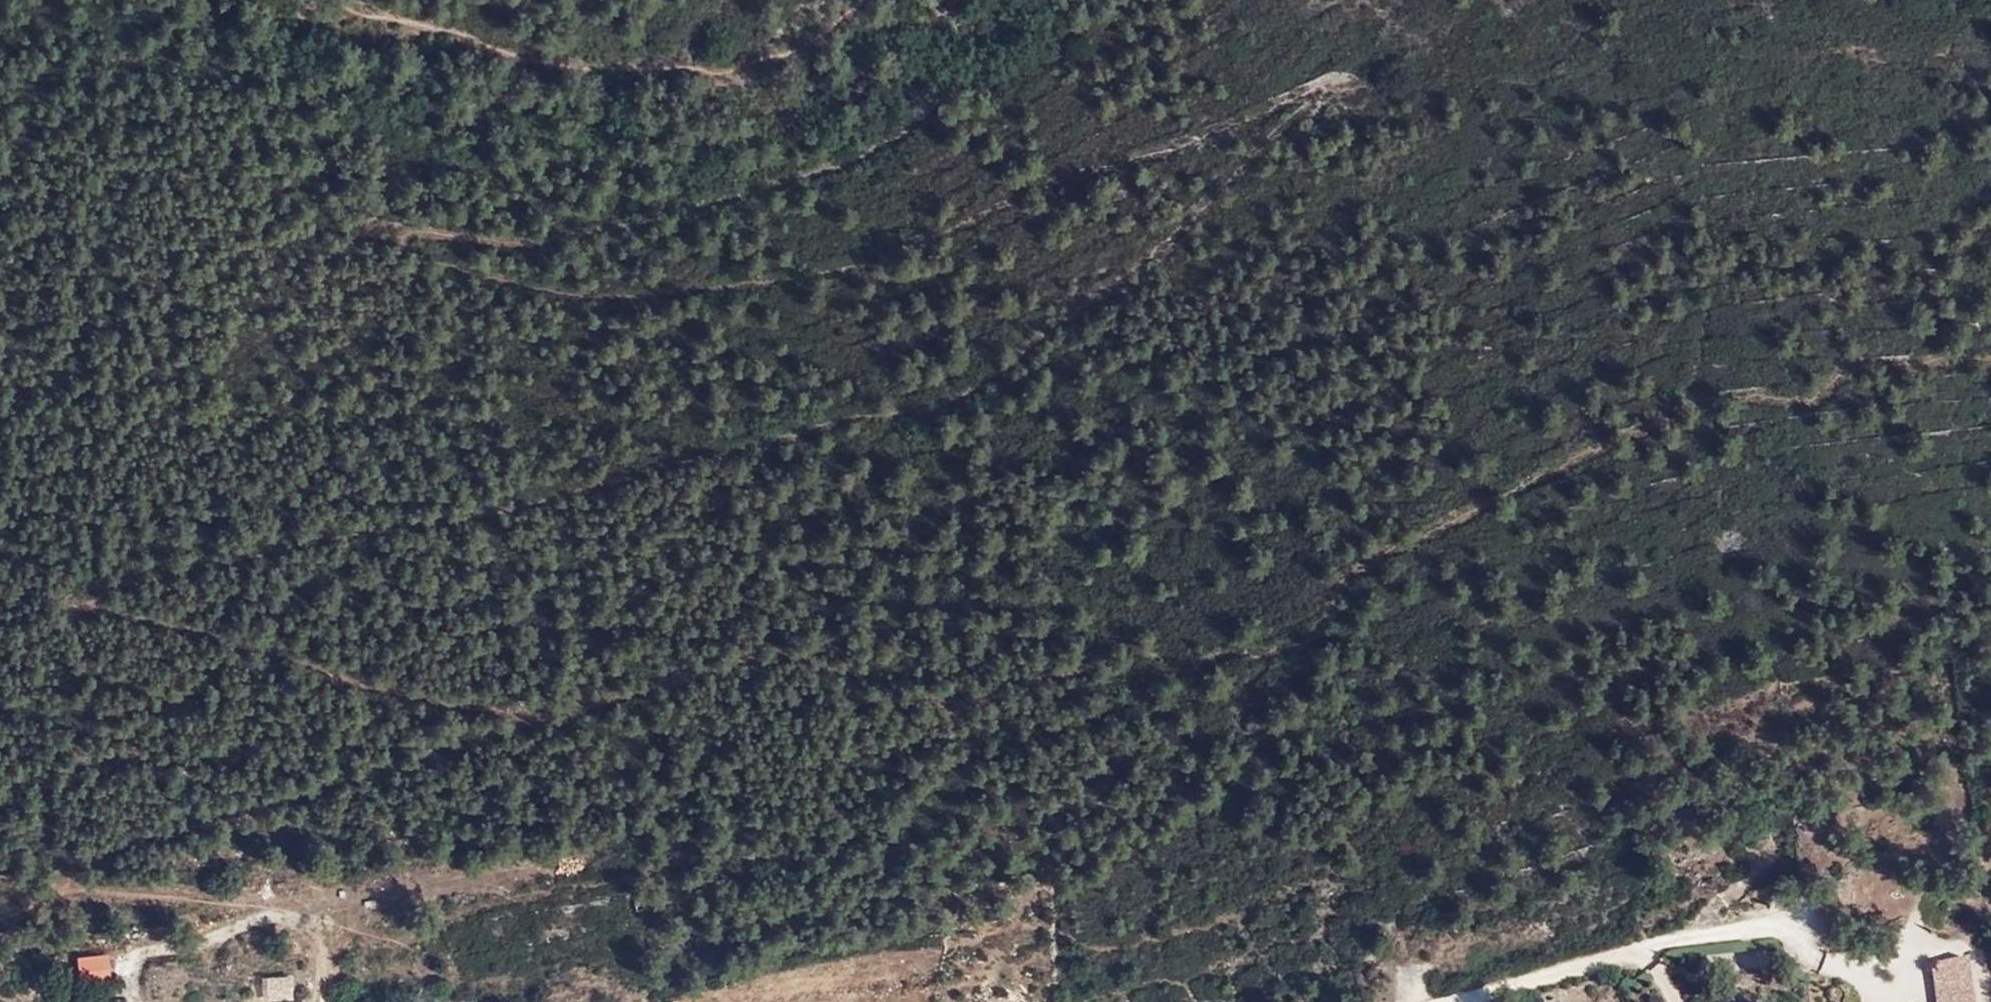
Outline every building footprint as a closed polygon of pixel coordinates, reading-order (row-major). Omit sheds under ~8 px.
[(1932,965),(1937,1001),(1975,1001),(1969,960),(1932,965)] [(269,998),(295,996),(294,972),(267,973),(269,998)]
